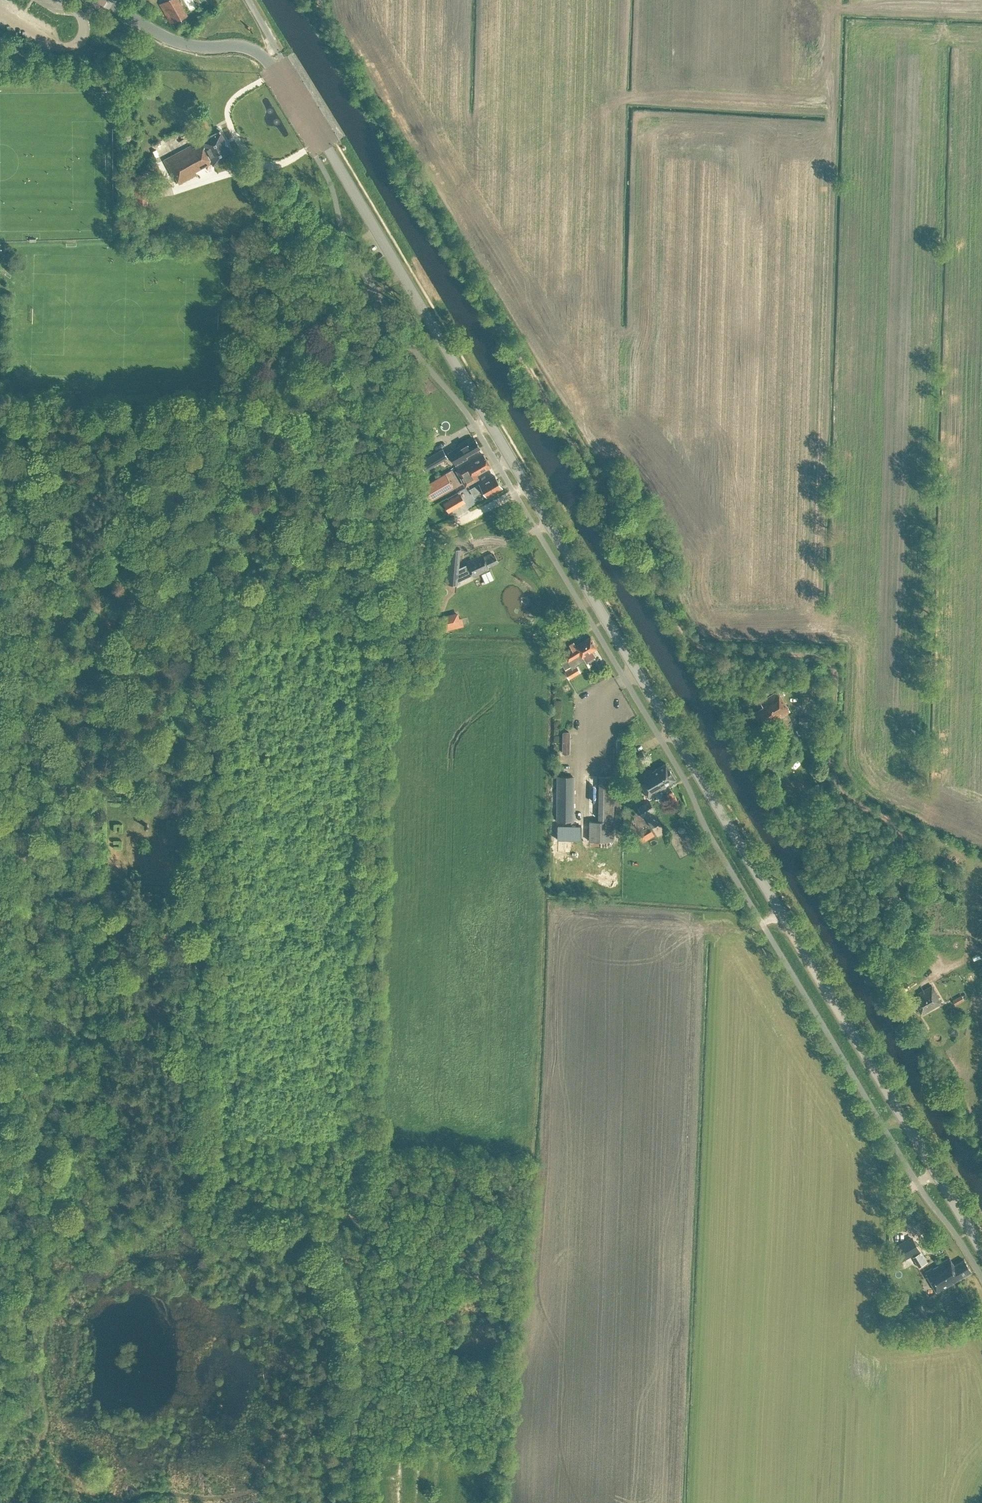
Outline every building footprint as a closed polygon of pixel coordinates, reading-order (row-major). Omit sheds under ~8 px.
[(173,22),(186,15),(178,0),(167,0),(160,4),(171,23),(173,22)] [(204,115),(198,118),(204,129),(210,126),(204,115)] [(233,153),(220,130),(215,133),(200,140),(202,143),(192,148),(190,145),(164,159),(173,177),(175,176),(179,183),(197,173),(195,170),(212,162),(213,164),(233,153)] [(241,219),(235,219),(235,232),(230,232),(230,237),(241,237),(241,219)] [(221,251),(238,251),(238,242),(221,242),(221,251)] [(479,447),(475,438),(468,443),(467,441),(448,452),(456,465),(467,458),(465,455),(479,447)] [(442,448),(426,457),(431,466),(447,457),(442,448)] [(483,454),(458,468),(455,471),(464,486),(478,478),(475,474),(490,466),(483,454)] [(445,472),(425,484),(421,486),(430,500),(453,486),(445,472)] [(497,479),(494,474),(470,488),(474,496),(484,490),(486,494),(501,486),(500,485),(501,483),(499,480),(497,479)] [(453,495),(443,502),(448,512),(465,502),(464,500),(459,492),(453,495)] [(449,547),(446,583),(457,584),(457,581),(472,574),(473,576),(489,568),(488,566),(497,561),(494,554),(492,555),(491,552),(483,556),(482,553),(466,561),(467,563),(458,567),(460,548),(449,547)] [(440,630),(463,625),(461,617),(458,617),(457,611),(436,615),(440,630)] [(590,636),(575,645),(573,641),(569,644),(572,648),(563,653),(571,666),(564,670),(569,678),(580,671),(576,665),(584,660),(582,655),(596,647),(590,636)] [(768,723),(789,710),(777,690),(760,701),(763,706),(754,712),(762,725),(767,722),(768,723)] [(675,778),(670,768),(666,762),(652,770),(651,768),(637,777),(649,796),(663,788),(662,786),(675,778)] [(572,775),(556,775),(556,820),(571,821),(572,775)] [(598,821),(589,820),(589,840),(612,840),(613,776),(599,776),(598,821)] [(636,807),(642,817),(644,816),(650,827),(659,822),(652,810),(653,809),(648,800),(636,807)] [(580,839),(581,825),(557,824),(557,838),(580,839)] [(912,1008),(917,1006),(921,1013),(940,1002),(937,997),(938,996),(931,985),(917,993),(918,994),(908,1000),(912,1008)] [(961,994),(952,999),(955,1004),(963,999),(961,994)] [(929,1029),(924,1022),(915,1028),(920,1035),(929,1029)] [(911,1235),(899,1242),(907,1256),(920,1249),(911,1235)] [(924,1249),(916,1254),(922,1263),(930,1259),(924,1249)] [(971,1271),(966,1264),(963,1259),(954,1266),(948,1256),(924,1270),(936,1291),(971,1271)] [(920,1316),(927,1311),(921,1302),(914,1307),(920,1316)]
